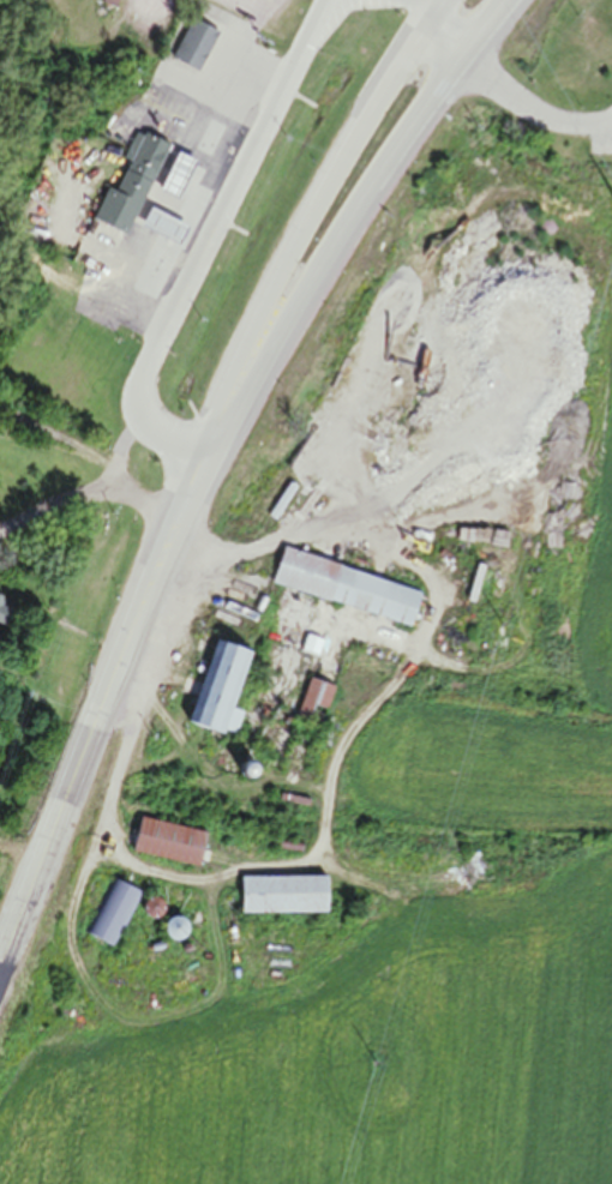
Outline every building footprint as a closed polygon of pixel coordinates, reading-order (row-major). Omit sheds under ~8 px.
[(191,23),(218,38),(197,76),(170,60),(191,23)] [(92,223),(107,193),(115,198),(131,167),(120,162),(134,133),(167,149),(124,239),(92,223)] [(158,194),(178,152),(194,160),(175,202),(158,194)] [(139,229),(148,212),(182,228),(175,246),(139,229)] [(272,591),(411,629),(421,592),(282,555),(272,591)] [(1,637),(12,608),(0,603),(0,636),(1,637)] [(189,729),(234,744),(242,718),(233,714),(251,657),(215,646),(189,729)] [(295,724),(308,729),(315,711),(326,716),(335,693),(310,684),(295,724)] [(133,856),(199,872),(207,839),(142,823),(133,856)] [(241,882),(241,919),(326,919),(326,882),(241,882)] [(90,939),(114,951),(141,895),(116,883),(90,939)]
